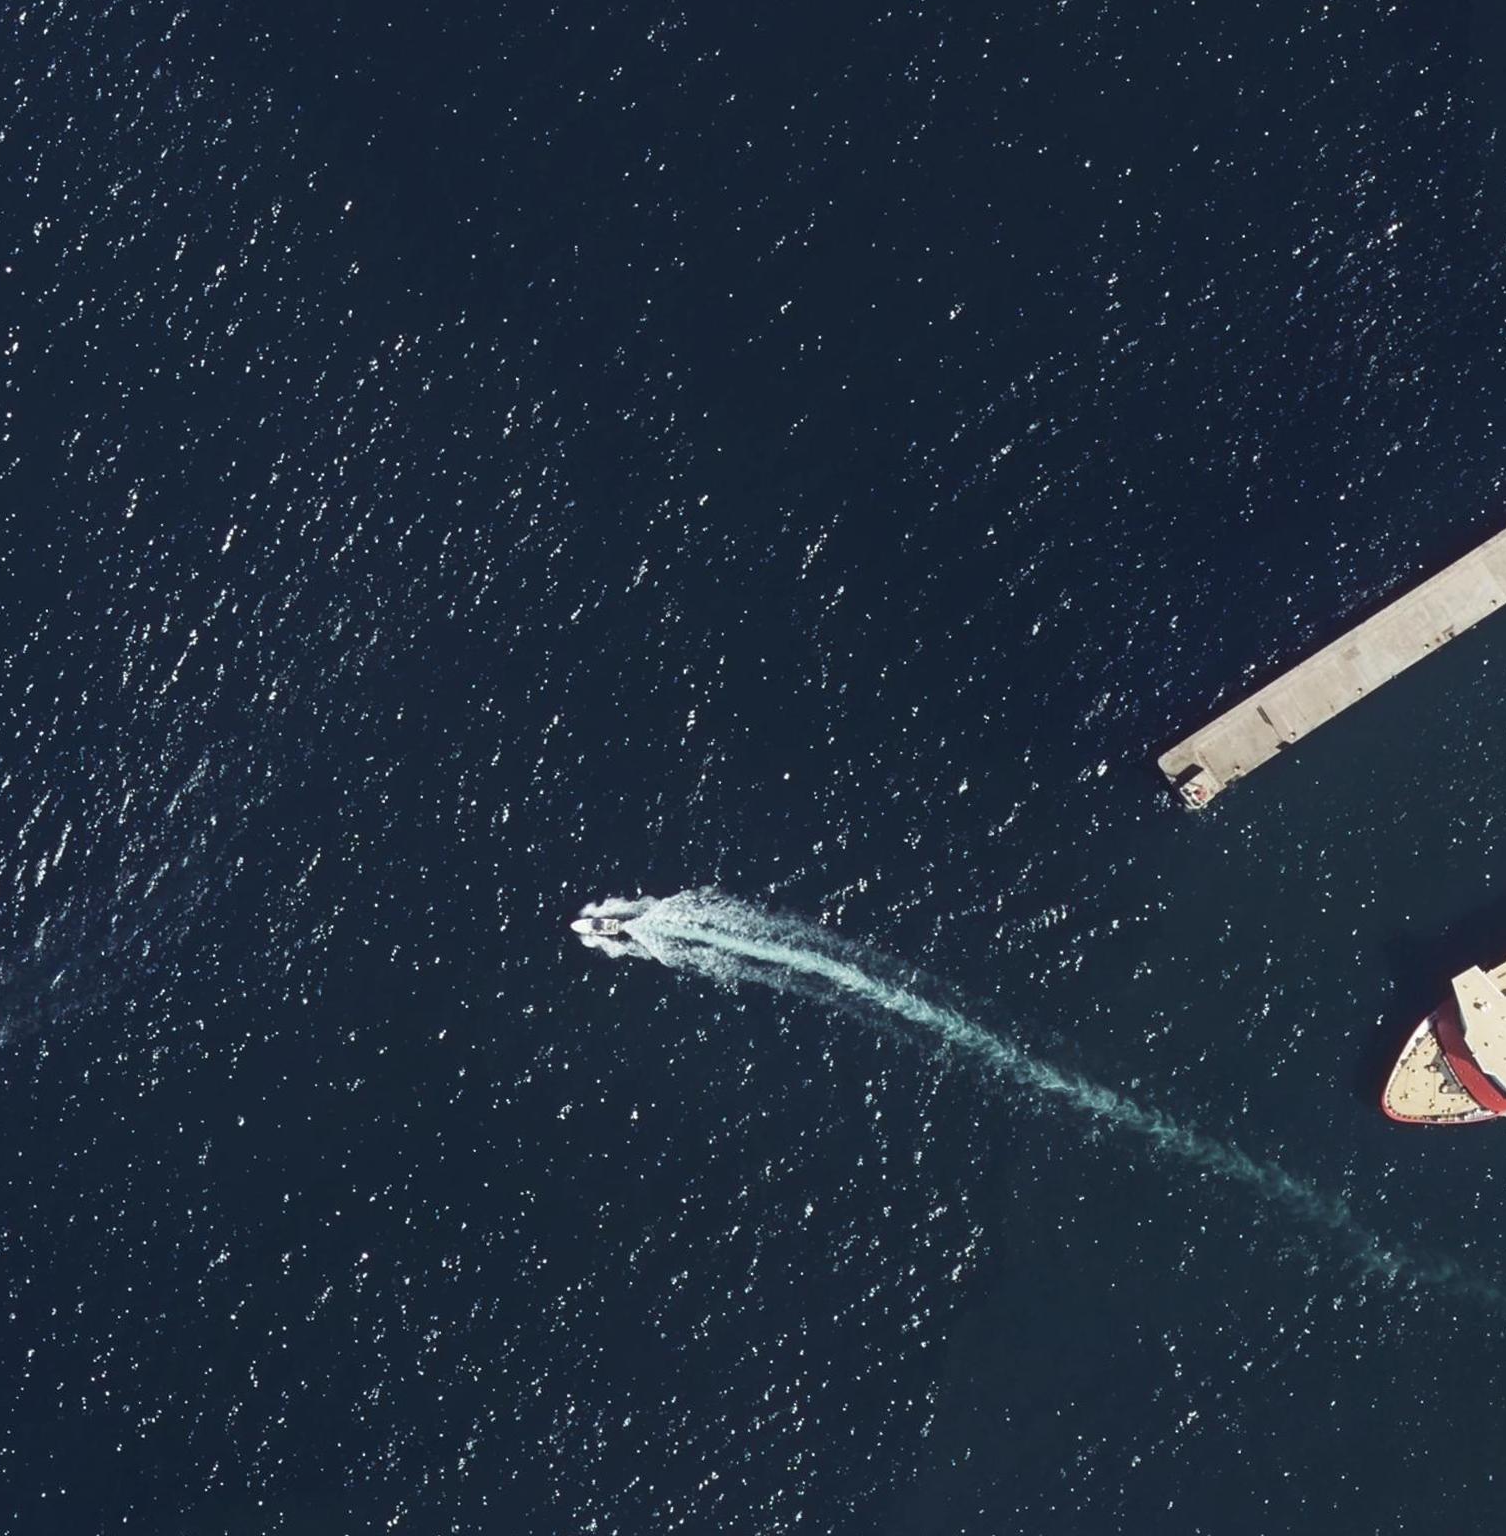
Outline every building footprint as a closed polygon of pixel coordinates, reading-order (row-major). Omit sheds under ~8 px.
[(1190,812),(1194,809),(1179,785),(1164,762),(1505,537),(1505,529),(1155,759),(1190,812)] [(1194,809),(1217,793),(1202,770),(1179,785),(1194,809)]
